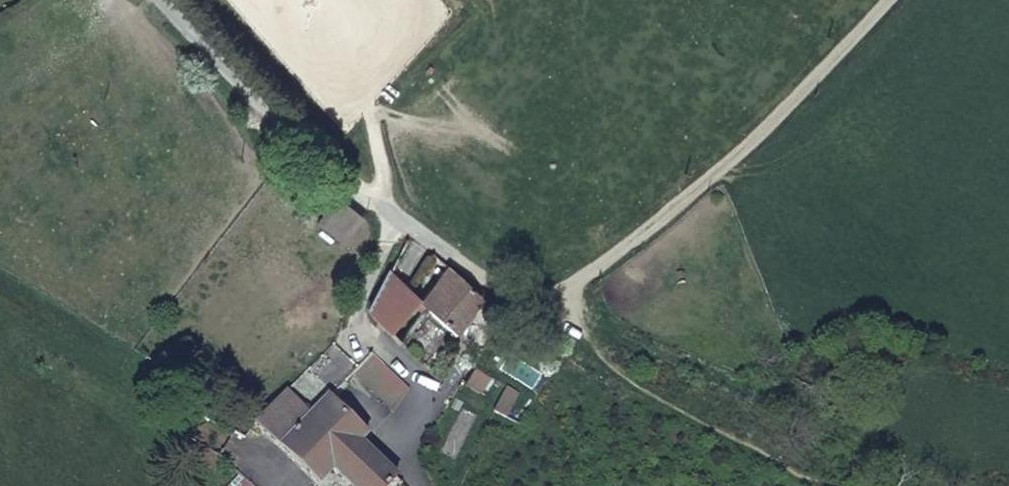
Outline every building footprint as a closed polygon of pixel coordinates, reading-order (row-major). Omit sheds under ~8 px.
[(363,219),(337,198),(317,221),(344,244),(363,219)] [(426,305),(456,334),(481,296),(454,268),(426,305)] [(370,315),(398,344),(426,305),(390,270),(370,306),(370,315)] [(412,388),(373,347),(349,371),(389,412),(412,388)] [(505,385),(491,414),(503,421),(517,393),(505,385)] [(248,425),(313,485),(328,471),(344,485),(390,485),(399,479),(362,439),(364,437),(325,397),(309,413),(285,391),(248,425)]
